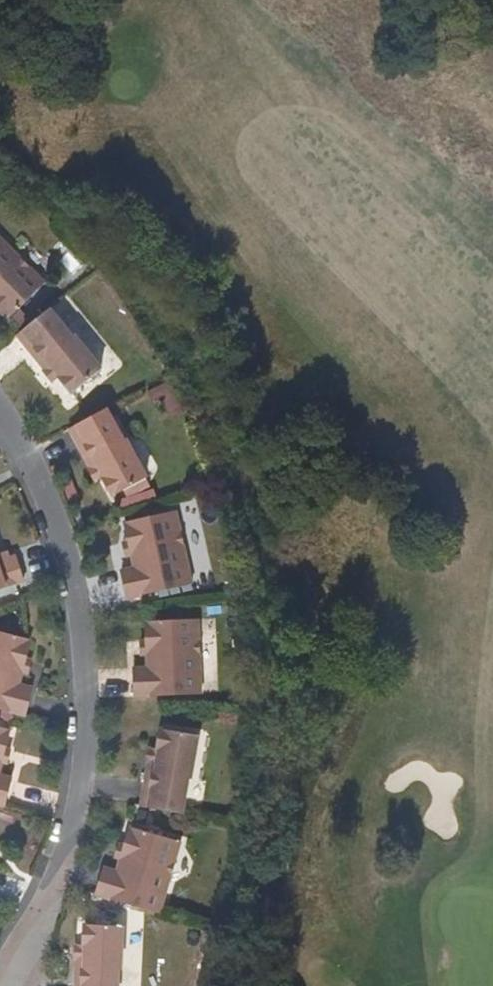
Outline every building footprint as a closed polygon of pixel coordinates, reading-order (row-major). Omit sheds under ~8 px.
[(48,287),(0,239),(0,314),(10,324),(48,287)] [(106,368),(70,323),(65,327),(53,310),(21,336),(38,358),(44,352),(65,378),(68,378),(79,390),(106,368)] [(65,378),(44,352),(38,358),(56,379),(65,378)] [(125,445),(107,410),(70,430),(84,456),(90,453),(104,480),(114,500),(149,482),(128,443),(125,445)] [(104,480),(90,453),(84,456),(98,483),(104,480)] [(192,587),(176,514),(123,526),(127,544),(130,560),(133,572),(123,574),(129,600),(192,587)] [(130,560),(127,544),(121,545),(125,563),(130,560)] [(25,581),(16,556),(4,561),(0,562),(0,590),(25,581)] [(204,694),(200,619),(147,623),(148,642),(149,658),(150,671),(137,672),(138,700),(204,696),(204,694)] [(34,644),(0,635),(0,711),(28,718),(34,692),(23,688),(26,677),(30,661),(34,644)] [(33,679),(37,663),(30,661),(26,677),(33,679)] [(12,733),(0,730),(0,806),(7,808),(13,783),(2,779),(4,767),(8,750),(12,733)] [(194,782),(201,738),(164,730),(160,751),(155,782),(148,781),(144,807),(185,814),(191,782),(194,782)] [(10,768),(15,752),(8,750),(4,767),(10,768)] [(155,782),(160,751),(153,750),(148,781),(155,782)] [(164,915),(184,845),(134,831),(128,848),(124,862),(120,874),(107,870),(100,897),(164,915)] [(124,862),(128,848),(121,845),(117,861),(124,862)] [(123,974),(127,974),(128,929),(91,928),(90,949),(89,978),(81,979),(81,985),(123,985),(123,974)] [(89,978),(90,949),(81,949),(81,979),(89,978)]
